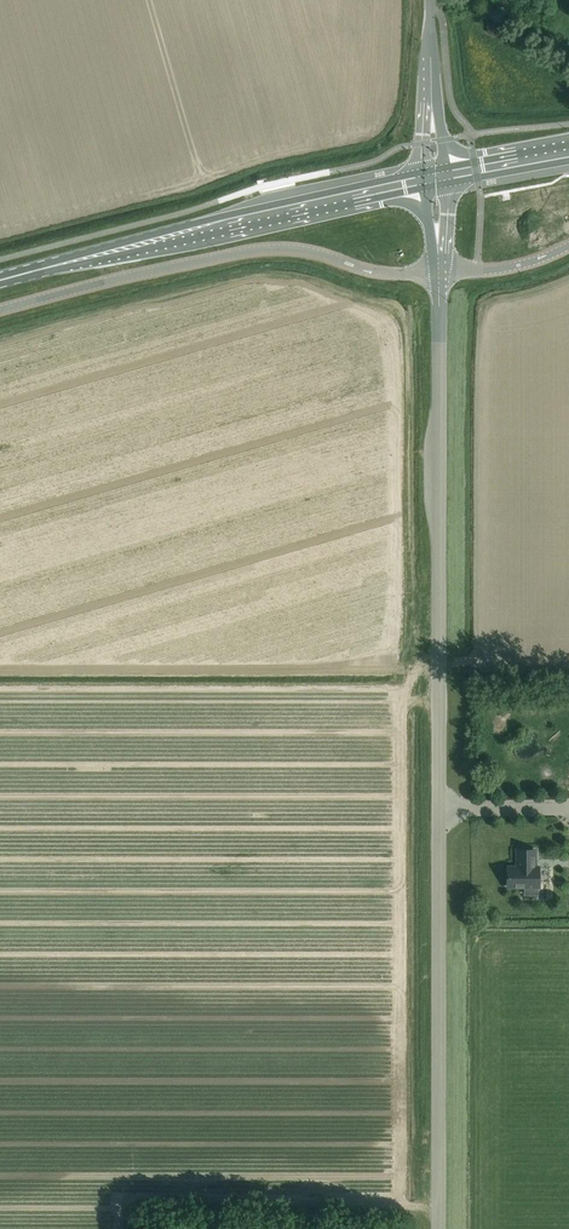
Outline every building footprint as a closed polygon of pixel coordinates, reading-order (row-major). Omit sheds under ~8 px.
[(517,850),(517,863),(518,863),(518,867),(508,867),(508,886),(538,887),(538,867),(535,867),(535,850),(517,850)]
